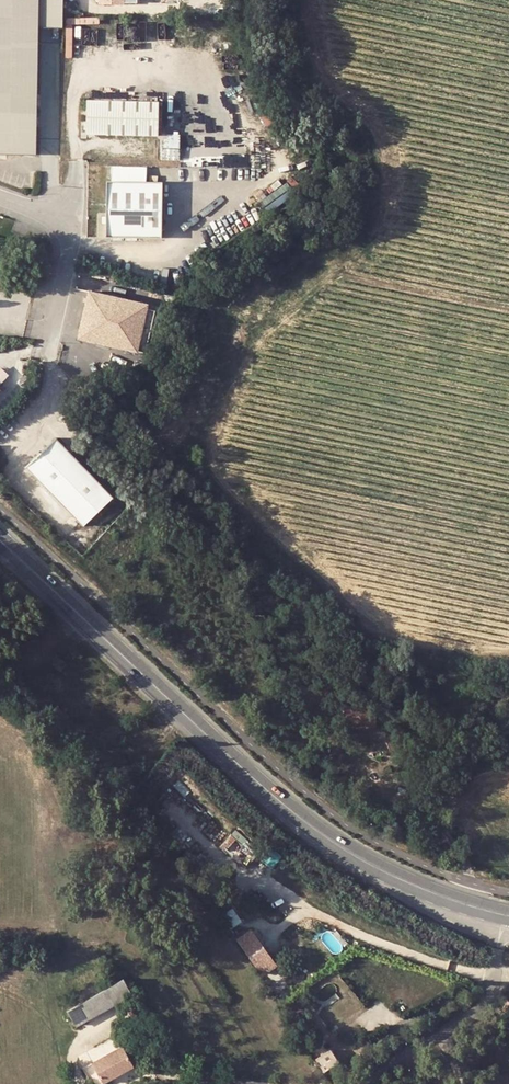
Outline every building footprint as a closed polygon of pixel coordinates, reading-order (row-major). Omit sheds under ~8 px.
[(34,157),(36,28),(37,15),(65,14),(65,0),(0,0),(0,155),(34,157)] [(62,30),(65,30),(65,14),(37,15),(36,28),(62,30)] [(161,101),(89,99),(89,132),(160,134),(160,131),(161,101)] [(167,137),(166,158),(183,159),(183,144),(181,144),(181,138),(167,137)] [(107,181),(106,236),(161,237),(162,183),(107,181)] [(142,298),(93,289),(83,333),(128,344),(142,298)] [(112,497),(56,438),(26,467),(73,515),(79,522),(83,525),(112,497)] [(73,515),(66,522),(72,528),(79,522),(73,515)] [(384,750),(396,744),(388,730),(376,737),(384,750)] [(252,934),(241,943),(261,975),(274,967),(252,934)] [(114,987),(123,1003),(135,996),(134,994),(127,980),(114,987)] [(80,1006),(88,1021),(123,1003),(114,987),(80,1006)] [(67,1013),(74,1026),(75,1028),(88,1021),(80,1006),(67,1013)] [(135,1068),(123,1047),(84,1070),(92,1083),(104,1083),(118,1077),(135,1068)] [(328,1052),(315,1060),(324,1074),(337,1065),(328,1052)] [(135,1068),(118,1077),(121,1083),(138,1073),(135,1068)]
